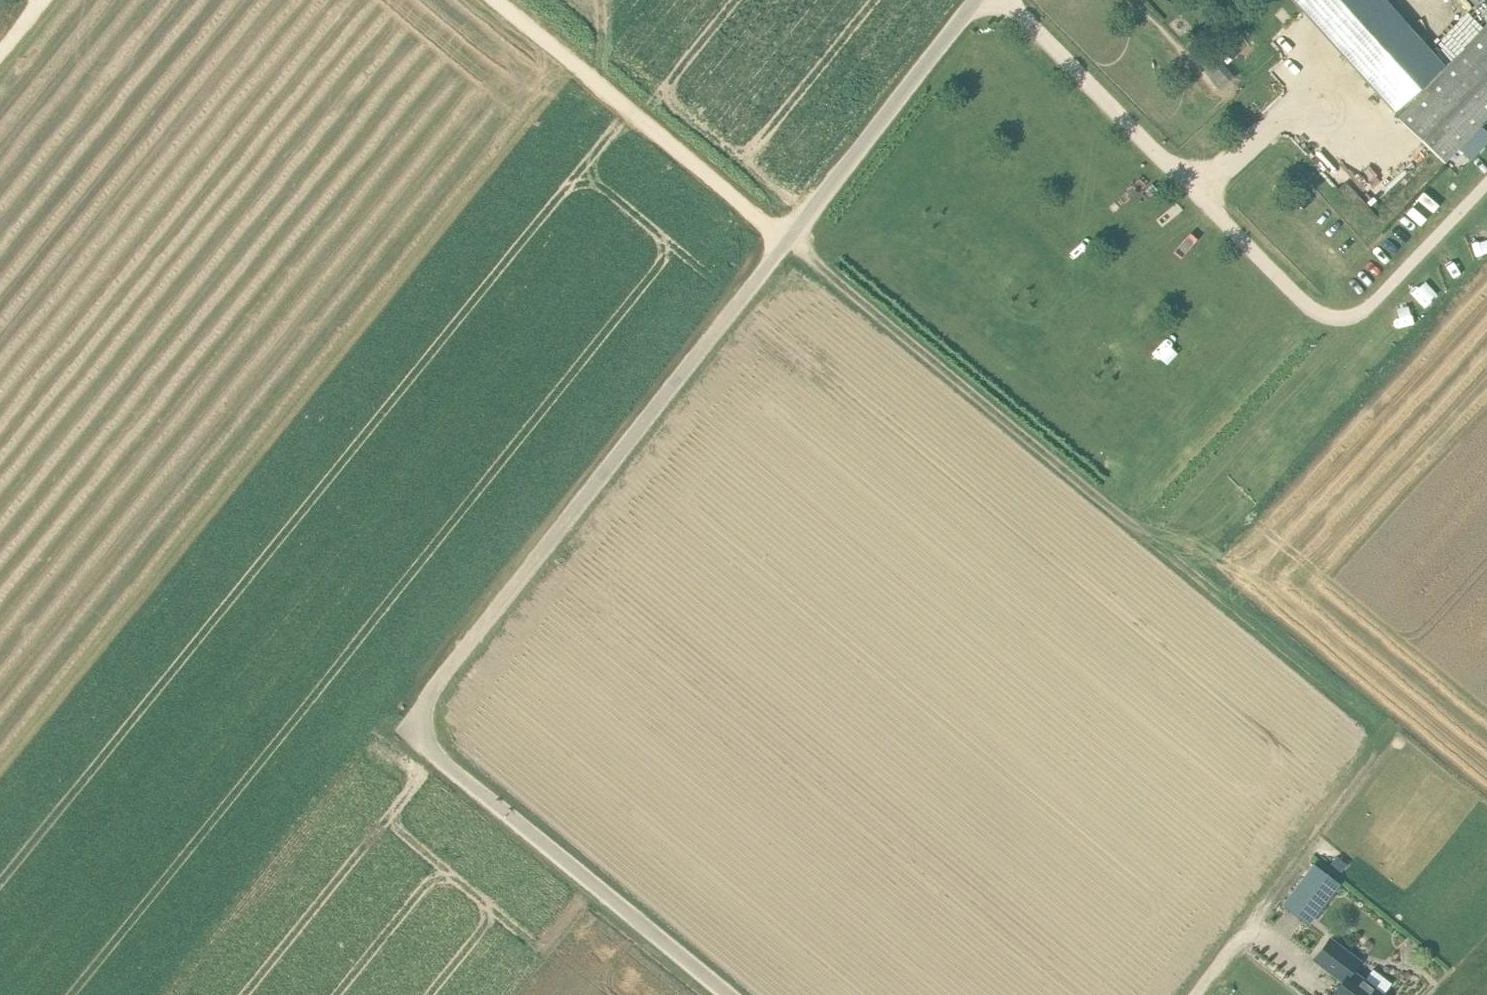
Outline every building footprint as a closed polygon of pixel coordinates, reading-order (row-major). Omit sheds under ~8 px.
[(1394,111),(1445,65),(1386,0),(1295,0),(1394,111)] [(1399,117),(1446,161),(1486,118),(1486,24),(1399,117)] [(1223,90),(1235,78),(1210,50),(1197,61),(1223,90)] [(1331,864),(1342,872),(1347,865),(1337,857),(1331,864)] [(1311,863),(1280,905),(1308,926),(1339,884),(1311,863)] [(1342,983),(1332,994),(1385,994),(1352,971),(1360,961),(1330,938),(1312,962),(1342,983)]
